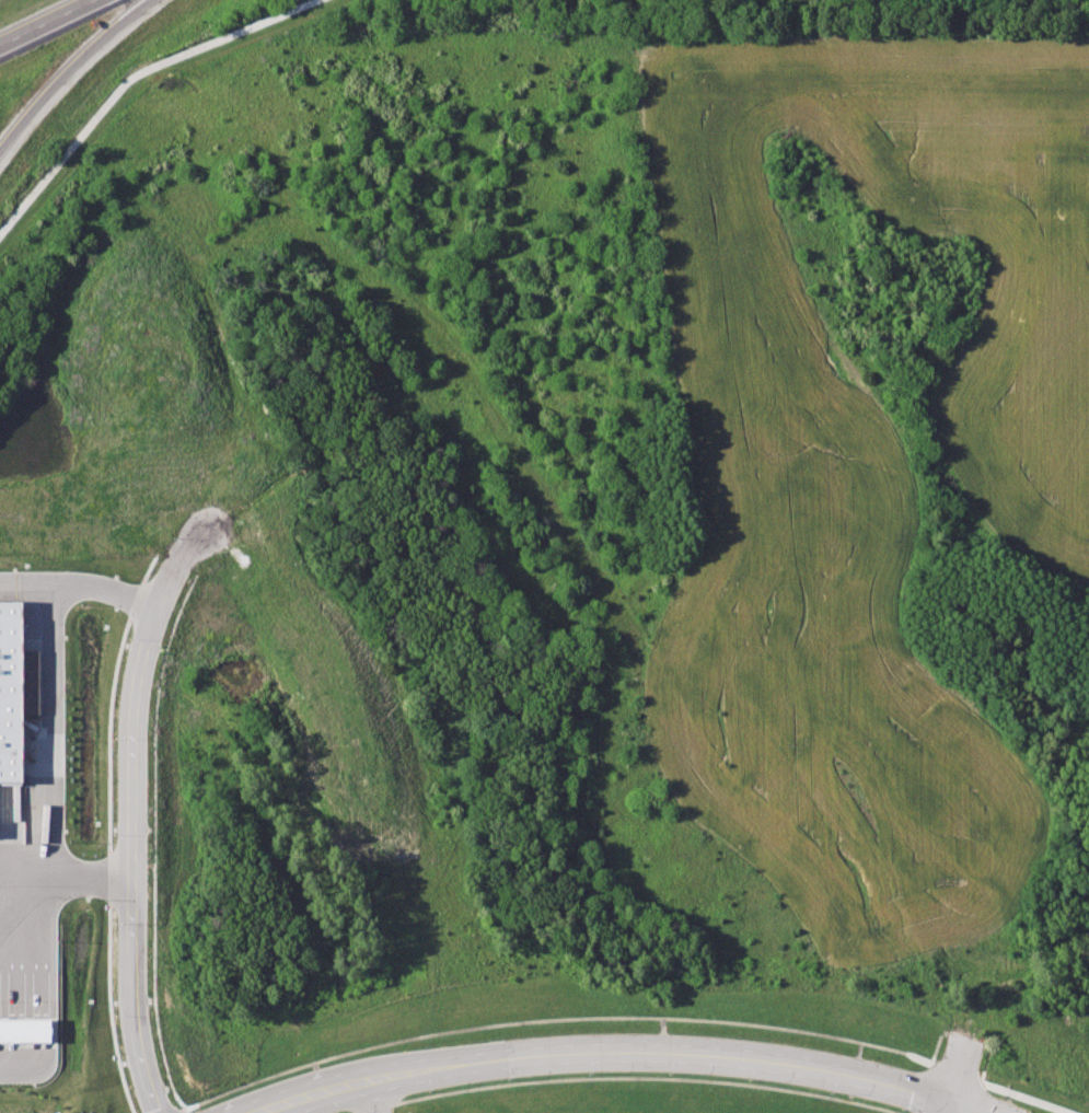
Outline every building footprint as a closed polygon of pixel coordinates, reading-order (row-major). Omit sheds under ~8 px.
[(22,603),(0,603),(0,782),(21,780),(22,603)] [(76,1034),(77,979),(0,979),(0,1034),(76,1034)]
